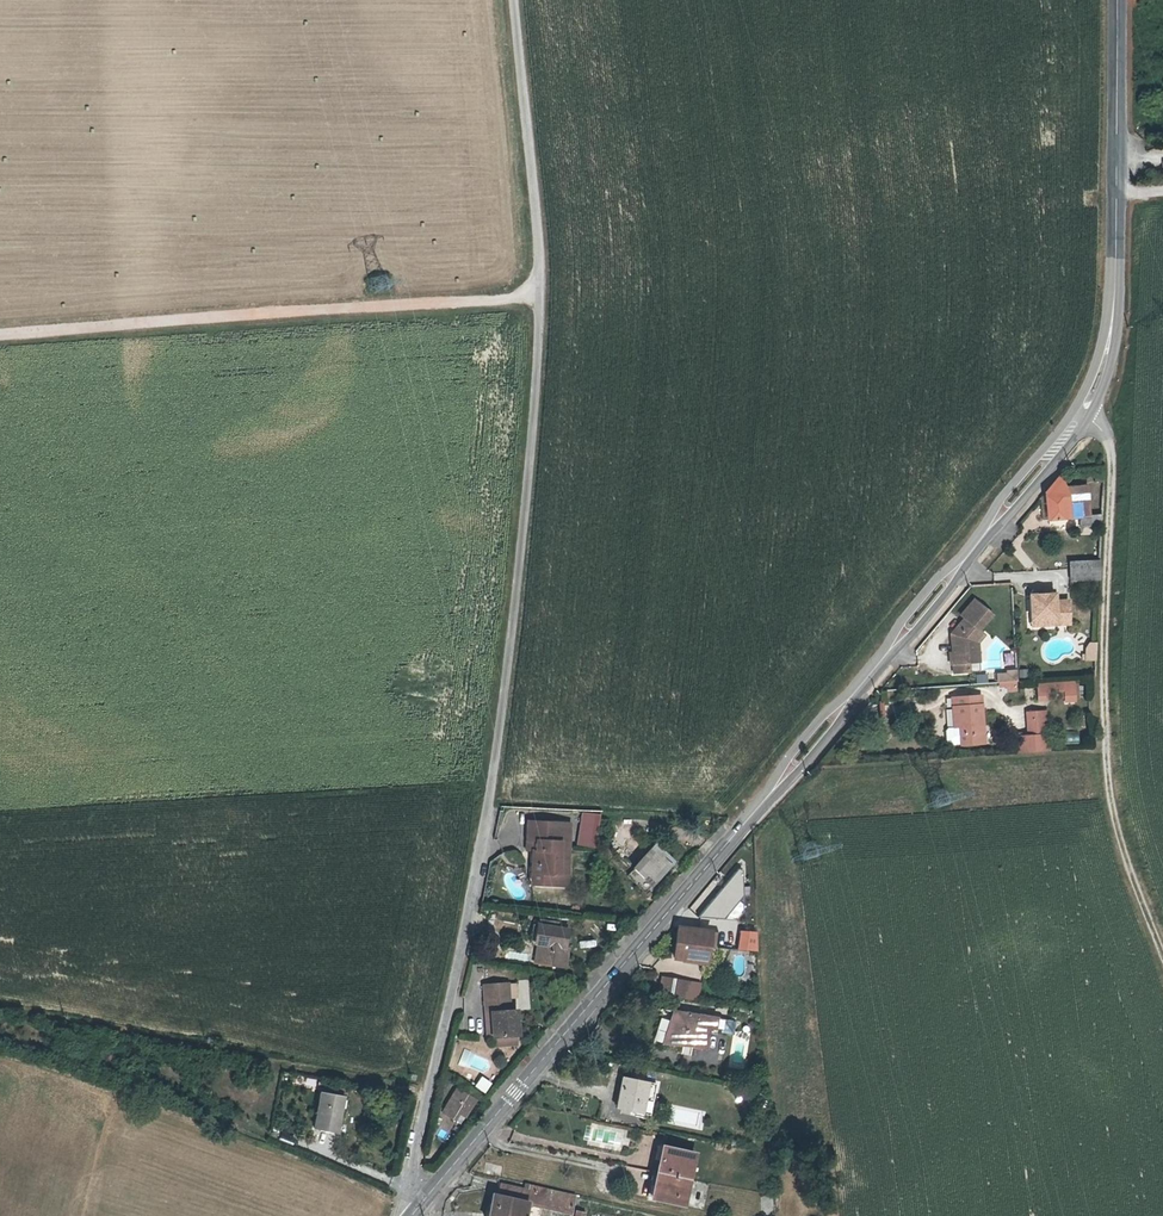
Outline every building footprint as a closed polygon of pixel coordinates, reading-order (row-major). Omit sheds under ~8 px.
[(1106,473),(1097,474),(1097,489),(1106,489),(1106,473)] [(1087,493),(1063,496),(1059,483),(1039,506),(1040,527),(1066,525),(1085,524),(1085,533),(1105,531),(1105,520),(1090,521),(1087,493)] [(1104,566),(1075,569),(1076,588),(1103,586),(1104,566)] [(1033,602),(1034,622),(1047,621),(1072,619),(1072,608),(1058,609),(1058,601),(1049,601),(1033,602)] [(953,670),(955,670),(956,679),(972,678),(971,669),(970,658),(980,657),(980,649),(987,640),(982,636),(995,620),(978,606),(964,622),(967,625),(955,640),(956,658),(952,658),(953,670)] [(1073,632),(1073,625),(1048,627),(1048,634),(1073,632)] [(1048,627),(1034,628),(1035,635),(1048,634),(1048,627)] [(1102,664),(1103,655),(1094,655),(1094,660),(1089,659),(1089,665),(1093,665),(1093,664),(1102,664)] [(980,657),(970,658),(971,669),(981,668),(980,657)] [(1019,677),(1010,677),(1010,688),(1019,688),(1019,677)] [(1010,680),(1000,680),(1001,689),(1010,688),(1010,680)] [(1067,687),(1058,688),(1058,699),(1068,698),(1067,687)] [(1078,687),(1067,687),(1068,698),(1069,707),(1079,707),(1078,687)] [(1058,688),(1041,689),(1042,706),(1051,705),(1051,699),(1058,699),(1058,688)] [(964,733),(965,750),(989,748),(986,701),(958,703),(960,733),(960,734),(964,733)] [(1031,719),(1032,727),(1050,726),(1049,718),(1031,719)] [(1050,726),(1032,727),(1033,743),(1035,742),(1036,759),(1048,758),(1047,743),(1051,742),(1050,726)] [(965,750),(964,733),(960,734),(960,733),(954,733),(951,736),(952,748),(955,750),(965,750)] [(1033,743),(1021,743),(1022,760),(1036,759),(1035,742),(1033,743)] [(596,814),(593,847),(599,847),(603,815),(596,814)] [(536,878),(543,886),(558,886),(564,879),(564,843),(573,843),(573,824),(530,824),(530,852),(539,852),(539,866),(536,866),(536,878)] [(573,886),(573,843),(564,843),(564,879),(558,886),(573,886)] [(665,843),(643,868),(660,883),(682,858),(665,843)] [(496,919),(494,926),(509,930),(511,923),(496,919)] [(546,943),(543,959),(569,965),(572,947),(569,946),(572,930),(544,923),(541,942),(546,943)] [(706,963),(708,948),(717,949),(719,933),(710,932),(678,929),(675,959),(706,963)] [(661,996),(675,998),(678,982),(664,979),(661,996)] [(685,999),(688,984),(678,982),(675,998),(685,999)] [(513,1010),(513,997),(512,983),(488,984),(490,1013),(488,1013),(489,1037),(498,1037),(498,1045),(521,1044),(520,1035),(522,1035),(521,1010),(513,1010)] [(675,1039),(695,1043),(695,1047),(711,1049),(715,1030),(727,1032),(727,1035),(739,1037),(741,1024),(738,1024),(738,1023),(720,1020),(685,1014),(683,1022),(677,1022),(675,1039)] [(474,1088),(487,1093),(492,1081),(480,1075),(474,1088)] [(642,1094),(651,1095),(653,1085),(641,1083),(642,1080),(632,1078),(631,1082),(619,1080),(614,1111),(638,1115),(638,1114),(642,1094)] [(461,1088),(445,1114),(457,1122),(462,1114),(468,1119),(480,1100),(461,1088)] [(320,1093),(314,1128),(337,1132),(341,1113),(339,1113),(342,1097),(320,1093)] [(642,1094),(638,1114),(647,1116),(651,1095),(642,1094)] [(664,1148),(661,1162),(663,1163),(660,1175),(690,1181),(695,1155),(664,1148)] [(658,1186),(655,1186),(652,1200),(684,1207),(690,1181),(660,1175),(658,1186)] [(528,1190),(500,1184),(497,1195),(493,1194),(488,1213),(492,1214),(491,1215),(529,1215),(532,1207),(568,1215),(574,1215),(578,1200),(529,1187),(528,1190)]
